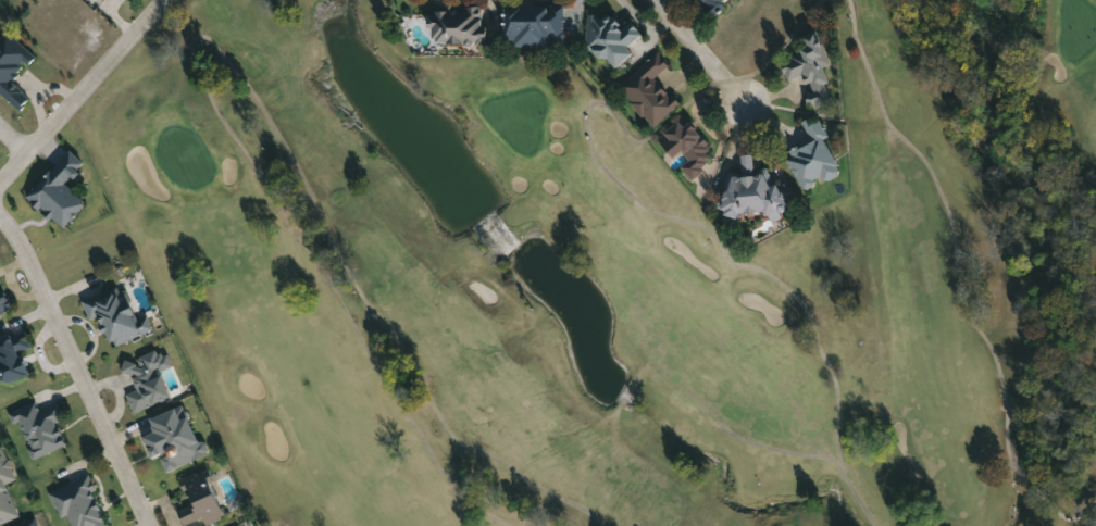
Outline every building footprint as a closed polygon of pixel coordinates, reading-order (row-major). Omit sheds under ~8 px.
[(712,16),(700,0),(734,0),(712,16)] [(564,45),(502,46),(502,4),(564,4),(564,45)] [(429,7),(483,9),(483,45),(428,43),(429,7)] [(586,57),(588,16),(636,20),(633,60),(586,57)] [(21,110),(0,91),(0,38),(8,29),(37,55),(14,82),(32,97),(21,110)] [(827,65),(822,66),(831,101),(810,107),(801,75),(787,79),(782,60),(801,55),(797,38),(819,33),(827,65)] [(669,66),(657,74),(680,108),(651,127),(619,80),(659,52),(669,66)] [(823,138),(840,172),(804,190),(784,152),(810,139),(801,121),(815,114),(826,136),(823,138)] [(657,139),(684,115),(712,147),(706,153),(712,161),(692,179),(681,166),(688,160),(682,152),(673,159),(657,139)] [(61,229),(26,193),(71,150),(85,164),(66,183),(87,204),(61,229)] [(739,158),(750,153),(757,173),(764,171),(769,185),(777,181),(784,202),(733,220),(720,181),(745,173),(739,158)] [(13,308),(0,313),(0,278),(13,308)] [(153,331),(110,346),(100,316),(90,320),(83,299),(126,285),(136,317),(148,313),(153,331)] [(30,374),(0,382),(0,337),(26,329),(32,347),(24,349),(30,374)] [(127,393),(135,390),(125,363),(166,347),(174,365),(161,370),(172,398),(134,411),(127,393)] [(66,446),(34,459),(14,410),(37,400),(40,408),(60,400),(66,417),(58,422),(66,446)] [(145,436),(151,434),(146,419),(185,405),(204,455),(166,469),(161,454),(152,458),(145,436)] [(21,516),(0,524),(0,446),(4,444),(17,478),(7,483),(21,516)] [(184,525),(177,510),(190,504),(180,483),(204,472),(224,517),(205,525),(202,517),(184,525)] [(110,524),(105,525),(73,525),(68,515),(62,518),(50,491),(89,474),(110,524)] [(35,516),(39,525),(14,525),(35,516)]
